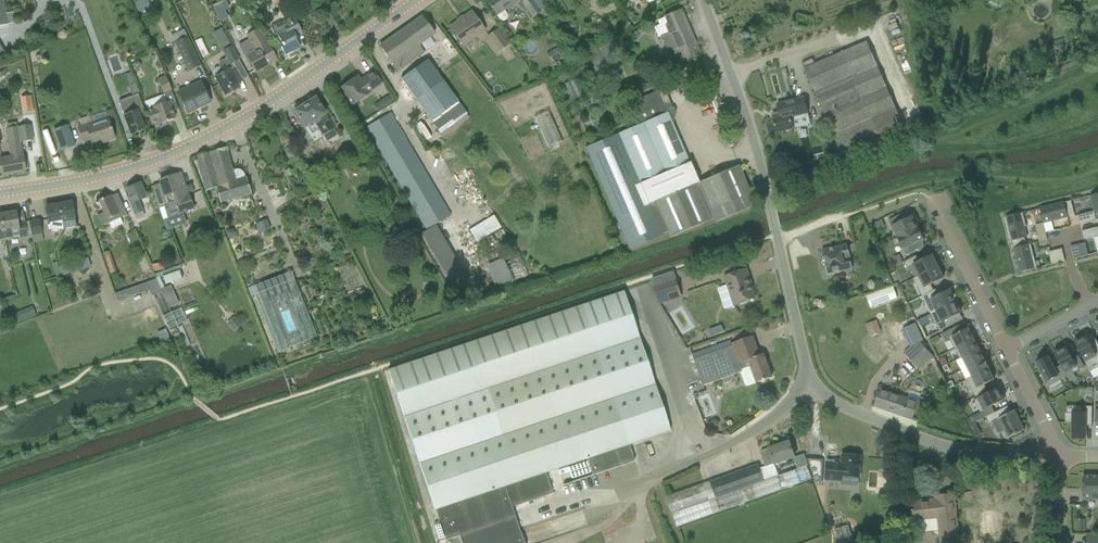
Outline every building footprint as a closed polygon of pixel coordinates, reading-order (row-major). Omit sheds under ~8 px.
[(8,25),(3,0),(0,0),(0,26),(8,25)] [(146,0),(133,0),(137,9),(148,5),(146,0)] [(225,0),(212,6),(216,14),(224,10),(229,8),(225,0)] [(486,1),(500,20),(501,21),(504,21),(506,20),(507,19),(508,16),(507,14),(504,10),(518,0),(488,0),(486,1)] [(541,12),(541,11),(545,8),(539,0),(525,0),(522,2),(533,17),(541,12)] [(658,37),(660,36),(667,52),(671,50),(676,61),(698,52),(680,10),(664,16),(664,18),(657,21),(659,25),(653,28),(658,37)] [(485,30),(472,11),(462,18),(463,20),(460,22),(459,21),(449,27),(454,34),(452,35),(456,41),(458,39),(463,46),(485,30)] [(421,16),(380,46),(397,72),(424,53),(419,46),(434,35),(421,16)] [(296,47),(296,46),(299,45),(296,40),(298,39),(295,35),(302,31),(294,17),(282,23),(279,21),(272,25),(271,28),(274,34),(277,33),(283,46),(281,48),(285,56),(292,52),(291,50),(292,50),(293,50),(294,50),(295,49),(296,48),(296,47)] [(277,60),(272,51),(259,28),(255,30),(251,32),(246,35),(249,40),(239,46),(244,56),(248,65),(251,63),(256,72),(277,60)] [(188,71),(200,65),(187,38),(184,30),(176,33),(171,36),(175,44),(188,71)] [(499,51),(507,46),(496,30),(488,36),(499,51)] [(758,47),(767,44),(765,38),(756,41),(758,47)] [(573,41),(572,48),(572,55),(580,56),(581,49),(582,42),(573,41)] [(593,73),(608,65),(619,59),(610,42),(598,49),(591,52),(595,61),(588,65),(593,73)] [(867,42),(814,65),(812,60),(802,64),(804,69),(844,161),(906,134),(867,42)] [(209,54),(205,46),(199,49),(203,57),(209,54)] [(230,64),(238,59),(232,46),(223,51),(230,64)] [(550,52),(555,60),(561,57),(556,48),(550,52)] [(401,78),(416,99),(431,121),(458,102),(443,80),(428,60),(401,78)] [(230,69),(223,73),(221,68),(219,67),(216,67),(214,68),(213,71),(213,73),(215,77),(225,96),(240,88),(237,82),(242,80),(235,68),(231,71),(230,69)] [(0,72),(0,78),(8,73),(5,69),(0,72)] [(382,85),(379,81),(373,72),(360,81),(357,76),(340,88),(352,106),(371,93),(370,93),(382,85)] [(164,94),(172,91),(165,76),(158,79),(164,94)] [(566,83),(572,99),(581,95),(575,79),(566,83)] [(706,96),(714,93),(709,79),(701,82),(706,96)] [(178,92),(188,113),(210,102),(201,82),(178,92)] [(136,86),(129,88),(132,95),(139,93),(136,86)] [(697,181),(689,163),(668,114),(672,113),(673,110),(664,88),(654,92),(645,96),(649,106),(632,114),(637,126),(586,148),(630,250),(662,237),(661,235),(668,232),(670,237),(713,219),(714,218),(698,181),(697,181)] [(147,110),(152,125),(158,123),(159,125),(160,124),(160,123),(164,121),(165,123),(175,119),(169,101),(167,102),(164,94),(144,102),(147,110)] [(387,96),(380,101),(385,108),(391,103),(387,96)] [(33,111),(31,97),(21,98),(23,112),(33,111)] [(808,114),(805,97),(777,104),(779,112),(775,113),(773,117),(777,133),(794,129),(794,128),(811,124),(808,114)] [(335,129),(315,98),(294,111),(304,127),(313,122),(322,137),(335,129)] [(124,115),(132,135),(145,130),(139,115),(145,113),(141,101),(129,105),(132,112),(124,115)] [(108,120),(108,121),(116,118),(112,109),(105,112),(105,113),(108,120)] [(536,116),(550,147),(564,140),(550,110),(536,116)] [(428,230),(451,217),(390,113),(367,127),(428,230)] [(78,128),(83,142),(90,139),(91,143),(101,140),(102,143),(115,139),(108,121),(108,120),(93,125),(92,123),(78,128)] [(20,141),(34,139),(31,124),(6,128),(8,142),(11,157),(2,159),(0,147),(0,164),(2,175),(25,171),(25,169),(20,141)] [(60,151),(75,146),(68,125),(53,130),(60,151)] [(233,171),(226,147),(196,157),(205,190),(216,187),(220,202),(250,193),(245,175),(244,173),(242,172),(240,170),(238,170),(236,170),(233,171)] [(188,195),(181,174),(181,173),(181,172),(180,172),(179,173),(179,174),(160,180),(161,183),(152,186),(159,208),(164,207),(168,219),(180,215),(179,213),(193,208),(189,195),(188,195)] [(331,185),(340,182),(337,172),(328,174),(331,185)] [(147,196),(141,183),(127,189),(130,196),(128,197),(137,219),(144,216),(142,211),(143,211),(139,200),(147,196)] [(1094,193),(1094,195),(1090,196),(1094,211),(1078,216),(1080,224),(1097,220),(1097,192),(1094,193)] [(116,208),(110,195),(107,197),(106,195),(103,195),(102,197),(102,199),(98,201),(104,212),(97,215),(102,226),(127,214),(123,205),(116,208)] [(1075,213),(1071,201),(1040,209),(1044,223),(1068,217),(1067,215),(1075,213)] [(72,202),(59,204),(63,230),(76,227),(74,218),(75,218),(72,202)] [(52,232),(63,230),(59,204),(46,207),(49,223),(52,232)] [(12,239),(20,237),(20,238),(27,237),(25,223),(18,224),(16,212),(1,214),(6,240),(12,239)] [(898,238),(918,228),(912,216),(910,218),(907,212),(889,221),(892,228),(893,228),(898,238)] [(1027,245),(1026,242),(1025,238),(1027,238),(1024,227),(1027,227),(1023,213),(1006,217),(1013,245),(1014,248),(1027,245)] [(471,229),(478,241),(503,228),(496,215),(471,229)] [(876,223),(879,230),(885,227),(882,220),(876,223)] [(39,221),(31,222),(33,235),(42,234),(39,221)] [(408,222),(400,226),(414,252),(422,248),(408,222)] [(134,231),(131,225),(128,226),(131,233),(127,235),(131,243),(138,240),(134,231)] [(1082,231),(1084,240),(1097,237),(1097,227),(1082,231)] [(918,228),(898,238),(903,248),(902,249),(906,256),(924,247),(921,241),(924,240),(918,228)] [(236,232),(233,229),(230,229),(227,232),(227,236),(230,238),(234,238),(236,235),(236,232)] [(847,244),(822,250),(824,260),(826,260),(827,264),(825,265),(828,275),(838,272),(846,270),(853,268),(851,262),(849,255),(847,244)] [(1031,244),(1027,245),(1014,248),(1020,271),(1020,273),(1034,269),(1037,269),(1031,244)] [(1074,259),(1081,257),(1078,245),(1071,247),(1074,259)] [(1062,249),(1055,251),(1058,263),(1065,261),(1062,249)] [(103,254),(110,274),(116,272),(111,258),(109,252),(109,251),(103,254)] [(903,262),(899,255),(893,258),(896,265),(903,262)] [(919,276),(940,266),(939,264),(935,257),(933,258),(932,255),(919,262),(916,256),(905,262),(908,268),(914,265),(919,276)] [(506,258),(489,266),(501,289),(518,281),(506,258)] [(56,268),(57,275),(73,272),(72,264),(56,268)] [(922,296),(934,291),(931,285),(944,278),(942,276),(944,275),(941,268),(940,266),(919,276),(913,279),(922,296)] [(726,285),(718,288),(725,309),(745,302),(755,299),(749,279),(750,278),(747,269),(737,272),(724,277),(726,285)] [(166,275),(168,283),(184,279),(182,271),(166,275)] [(319,338),(296,271),(251,286),(253,294),(258,293),(278,352),(319,338)] [(651,279),(658,299),(681,292),(674,272),(651,279)] [(888,278),(881,273),(875,281),(882,286),(888,278)] [(59,285),(65,289),(70,282),(64,278),(59,285)] [(146,283),(150,290),(152,296),(161,292),(156,279),(146,283)] [(171,285),(161,289),(169,308),(179,304),(171,285)] [(867,295),(872,307),(899,297),(894,285),(867,295)] [(931,314),(957,301),(953,292),(951,293),(949,290),(939,296),(936,289),(934,291),(922,296),(931,314)] [(128,298),(125,290),(115,294),(117,302),(128,298)] [(587,460),(592,476),(635,462),(629,445),(670,431),(624,292),(526,323),(387,370),(445,541),(459,536),(461,542),(524,542),(512,507),(553,494),(546,473),(587,460)] [(957,301),(931,314),(940,331),(954,325),(951,318),(961,313),(960,311),(962,310),(957,301)] [(12,325),(25,320),(22,310),(8,316),(12,325)] [(242,325),(237,320),(230,326),(235,331),(242,325)] [(876,320),(868,324),(872,332),(880,329),(876,320)] [(910,347),(920,342),(923,341),(921,336),(916,324),(902,330),(910,347)] [(950,339),(955,349),(974,339),(969,329),(962,332),(959,326),(942,335),(945,342),(950,339)] [(165,329),(160,331),(165,345),(171,342),(165,329)] [(1087,366),(1097,360),(1097,345),(1093,348),(1086,336),(1082,338),(1081,337),(1074,340),(1075,342),(1074,342),(1087,366)] [(733,346),(694,360),(704,385),(723,379),(724,379),(735,375),(743,372),(748,386),(757,383),(772,377),(764,354),(762,355),(760,356),(758,351),(753,337),(732,345),(733,346)] [(960,359),(962,358),(979,349),(974,339),(955,349),(960,359)] [(904,352),(921,370),(934,357),(920,342),(910,347),(904,352)] [(1072,359),(1066,347),(1062,349),(1061,347),(1054,351),(1055,353),(1054,353),(1061,366),(1065,373),(1072,369),(1074,373),(1085,367),(1079,356),(1072,359)] [(979,349),(962,358),(967,368),(984,359),(979,349)] [(1065,373),(1061,366),(1054,369),(1048,356),(1036,363),(1035,364),(1038,371),(1040,370),(1049,387),(1067,377),(1065,373)] [(945,357),(939,360),(943,367),(947,365),(949,364),(945,357)] [(985,359),(984,359),(967,368),(972,378),(989,369),(985,359)] [(989,369),(972,378),(967,380),(976,397),(978,396),(988,391),(985,385),(994,380),(989,369)] [(983,418),(995,413),(992,407),(1004,400),(1002,396),(1004,395),(1000,389),(999,389),(998,388),(974,400),(983,418)] [(880,390),(875,406),(912,419),(918,403),(907,399),(880,390)] [(1066,412),(1065,412),(1065,423),(1073,423),(1073,439),(1086,439),(1086,426),(1092,426),(1093,407),(1085,407),(1085,413),(1066,413),(1066,412)] [(1005,408),(986,417),(990,424),(999,419),(1009,438),(1008,438),(1009,438),(1012,437),(1013,439),(1023,434),(1022,432),(1025,430),(1024,430),(1021,423),(1019,418),(1018,418),(1015,411),(1008,414),(1005,408)] [(971,417),(966,420),(969,426),(974,423),(971,417)] [(667,497),(678,528),(813,480),(808,465),(778,476),(774,465),(795,457),(789,441),(781,444),(774,446),(774,447),(769,449),(761,452),(766,467),(760,469),(758,464),(734,473),(735,473),(727,476),(727,475),(667,497)] [(859,477),(861,456),(843,455),(842,464),(835,464),(835,463),(827,462),(826,479),(841,480),(841,476),(859,477)] [(822,482),(823,474),(812,474),(815,481),(822,482)] [(1083,476),(1083,500),(1097,500),(1097,476),(1083,476)] [(955,505),(953,494),(936,496),(937,500),(911,503),(913,521),(915,533),(939,531),(940,542),(959,542),(955,505)] [(834,529),(839,542),(852,537),(846,524),(834,529)]
